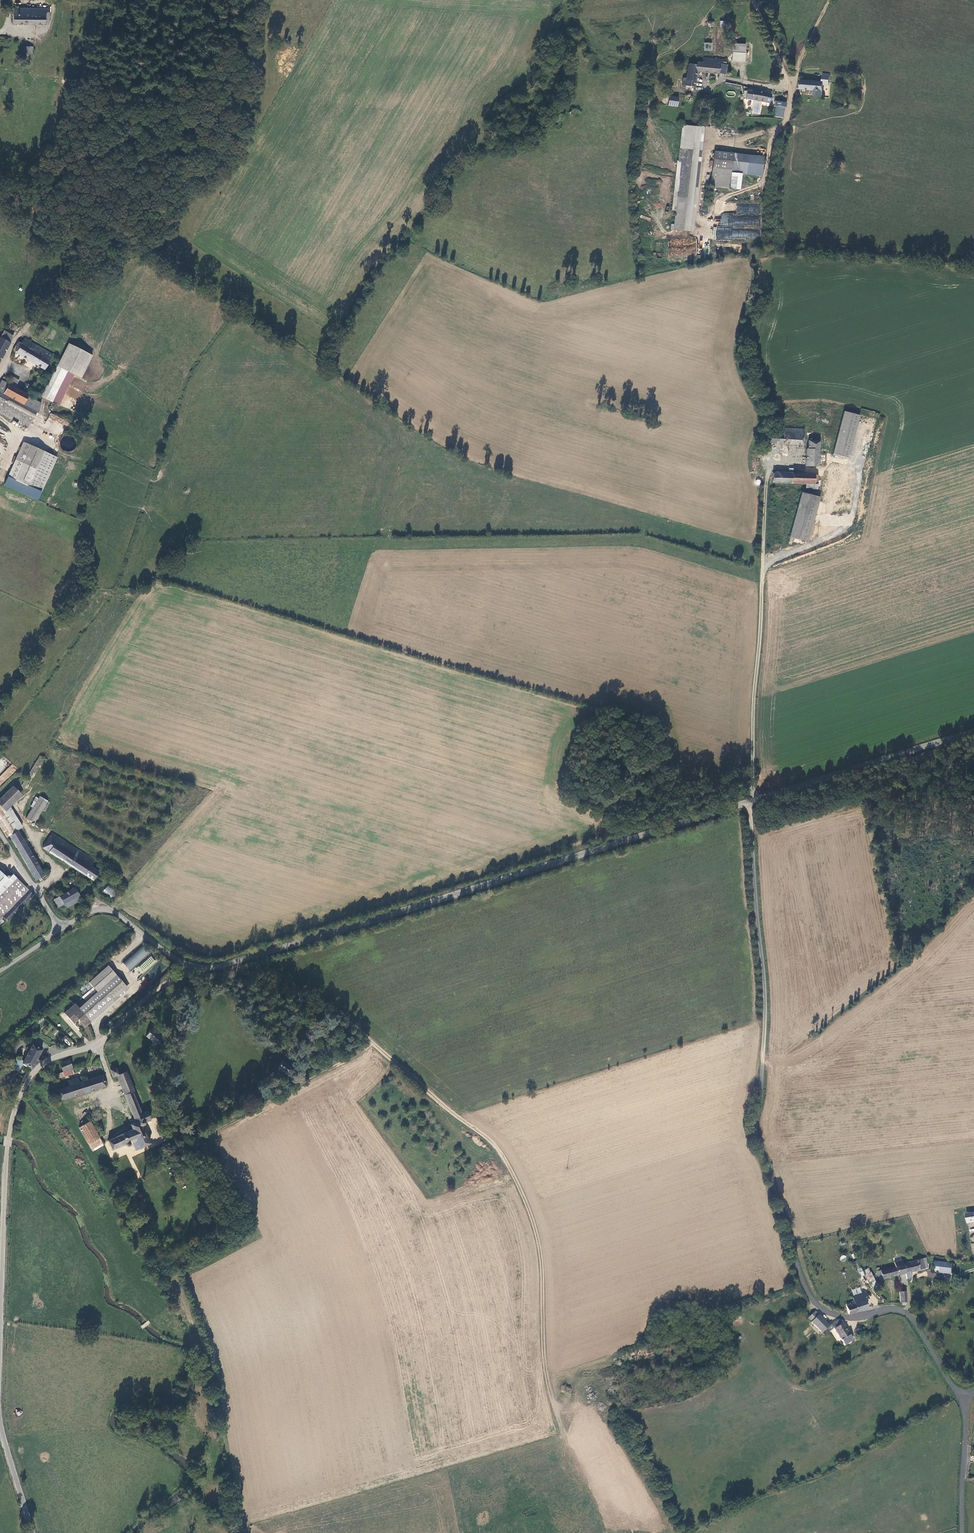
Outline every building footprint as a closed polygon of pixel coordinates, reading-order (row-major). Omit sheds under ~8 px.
[(49,12),(49,8),(29,8),(29,14),(13,14),(13,23),(45,24),(45,23),(48,23),(48,16),(45,16),(45,12),(49,12)] [(704,50),(712,51),(712,43),(704,42),(704,50)] [(745,61),(746,45),(733,44),(731,61),(745,61)] [(33,47),(25,45),(24,45),(23,52),(25,52),(24,53),(24,55),(25,56),(26,56),(27,56),(28,55),(29,54),(28,53),(32,53),(33,47)] [(721,61),(721,58),(704,57),(703,62),(697,62),(696,65),(688,64),(686,78),(683,77),(682,86),(695,88),(697,73),(720,75),(721,61)] [(727,61),(721,61),(720,75),(727,76),(728,66),(727,66),(727,61)] [(823,74),(822,81),(824,82),(824,83),(830,83),(831,74),(823,74)] [(813,97),(822,98),(822,92),(823,92),(824,83),(824,82),(822,81),(801,79),(800,83),(798,82),(797,88),(800,88),(800,90),(814,91),(813,97)] [(744,100),(765,103),(767,94),(767,93),(746,90),(746,91),(743,91),(742,98),(744,98),(744,100)] [(785,108),(776,106),(776,107),(774,117),(783,118),(785,108)] [(560,127),(564,116),(557,113),(552,124),(560,127)] [(672,231),(692,233),(703,128),(697,127),(691,126),(684,126),(681,126),(677,162),(680,163),(678,179),(678,192),(673,192),(670,211),(674,211),(673,225),(670,224),(670,229),(672,230),(672,231)] [(741,174),(730,173),(733,154),(715,151),(710,187),(739,191),(741,174)] [(763,157),(733,154),(730,173),(741,174),(761,177),(763,157)] [(4,333),(1,338),(8,342),(11,337),(4,333)] [(0,337),(0,360),(10,343),(8,342),(1,338),(0,337)] [(13,351),(43,370),(52,356),(24,339),(21,344),(18,342),(13,351)] [(68,344),(56,367),(71,374),(80,379),(92,355),(68,344)] [(72,375),(71,374),(56,367),(42,397),(57,404),(72,375)] [(9,384),(3,394),(23,405),(28,397),(29,395),(16,387),(19,381),(12,377),(9,384)] [(0,383),(0,392),(3,394),(9,384),(1,381),(0,383)] [(28,397),(23,405),(3,394),(0,392),(0,414),(26,428),(40,403),(28,397)] [(832,455),(844,459),(856,416),(844,412),(832,455)] [(775,435),(763,434),(762,442),(775,443),(774,444),(802,446),(802,438),(801,438),(802,430),(782,429),(782,435),(775,435)] [(23,441),(3,484),(36,499),(56,456),(23,441)] [(816,467),(818,442),(807,442),(807,450),(805,450),(804,466),(804,467),(816,467)] [(784,465),(784,474),(804,475),(804,467),(804,466),(784,465)] [(770,474),(770,483),(804,485),(804,490),(815,490),(816,477),(812,477),(812,476),(804,475),(784,474),(770,474)] [(802,543),(815,498),(800,494),(787,538),(802,543)] [(24,787),(42,756),(38,754),(21,785),(24,787)] [(1,775),(6,780),(17,769),(12,764),(1,775)] [(33,823),(40,813),(45,805),(66,775),(59,770),(25,818),(33,823)] [(15,788),(13,786),(0,799),(0,806),(4,810),(8,806),(20,794),(15,788)] [(5,835),(7,834),(8,835),(13,831),(1,812),(4,810),(0,806),(0,827),(5,835)] [(1,812),(13,831),(15,830),(21,826),(8,806),(4,810),(1,812)] [(13,831),(8,835),(17,850),(34,879),(43,874),(15,830),(13,831)] [(44,848),(92,878),(97,870),(89,865),(94,858),(53,833),(44,848)] [(11,882),(8,879),(0,872),(0,894),(11,882)] [(33,894),(12,875),(8,879),(11,882),(0,894),(0,914),(1,914),(8,921),(33,894)] [(103,893),(113,898),(116,891),(106,886),(103,893)] [(58,896),(65,908),(81,899),(73,887),(58,896)] [(130,971),(150,952),(142,945),(123,963),(130,971)] [(143,974),(156,961),(151,956),(138,968),(143,974)] [(97,991),(116,973),(107,964),(88,981),(97,991)] [(79,1027),(126,984),(116,973),(97,991),(79,1007),(75,1002),(65,1011),(79,1027)] [(144,1034),(154,1043),(156,1040),(158,1041),(159,1040),(159,1038),(159,1036),(150,1027),(144,1034)] [(20,1063),(30,1068),(33,1064),(41,1050),(32,1044),(22,1061),(15,1057),(9,1067),(16,1071),(20,1063)] [(72,1068),(68,1059),(62,1062),(52,1066),(56,1075),(71,1069),(72,1068)] [(291,1068),(282,1061),(276,1067),(286,1075),(291,1068)] [(144,1121),(149,1119),(146,1111),(140,1113),(132,1092),(133,1091),(126,1071),(118,1074),(115,1067),(109,1069),(112,1076),(115,1075),(135,1121),(130,1123),(132,1128),(107,1139),(109,1143),(112,1150),(124,1145),(125,1145),(127,1146),(128,1146),(128,1144),(128,1142),(130,1141),(134,1151),(149,1143),(142,1128),(143,1125),(142,1124),(144,1121)] [(72,1073),(71,1069),(56,1075),(57,1079),(72,1073)] [(56,1089),(60,1100),(105,1085),(101,1074),(77,1083),(69,1085),(56,1089)] [(78,1126),(90,1148),(101,1142),(89,1120),(78,1126)] [(965,1214),(966,1224),(973,1223),(973,1213),(965,1214)] [(926,1258),(903,1264),(906,1274),(928,1268),(926,1258)] [(934,1272),(952,1274),(953,1264),(935,1262),(934,1272)] [(900,1275),(906,1274),(903,1264),(894,1266),(897,1275),(898,1280),(901,1279),(900,1275)] [(878,1279),(897,1275),(894,1266),(875,1271),(876,1275),(877,1275),(878,1279)] [(873,1279),(869,1271),(864,1274),(868,1282),(873,1279)] [(866,1309),(862,1295),(852,1298),(853,1304),(845,1306),(848,1315),(866,1309)] [(825,1330),(829,1326),(818,1316),(814,1312),(807,1319),(822,1333),(825,1330)] [(840,1320),(838,1320),(831,1324),(833,1327),(844,1345),(852,1340),(853,1339),(840,1320)] [(828,1333),(833,1327),(831,1324),(829,1326),(825,1330),(828,1333)]
